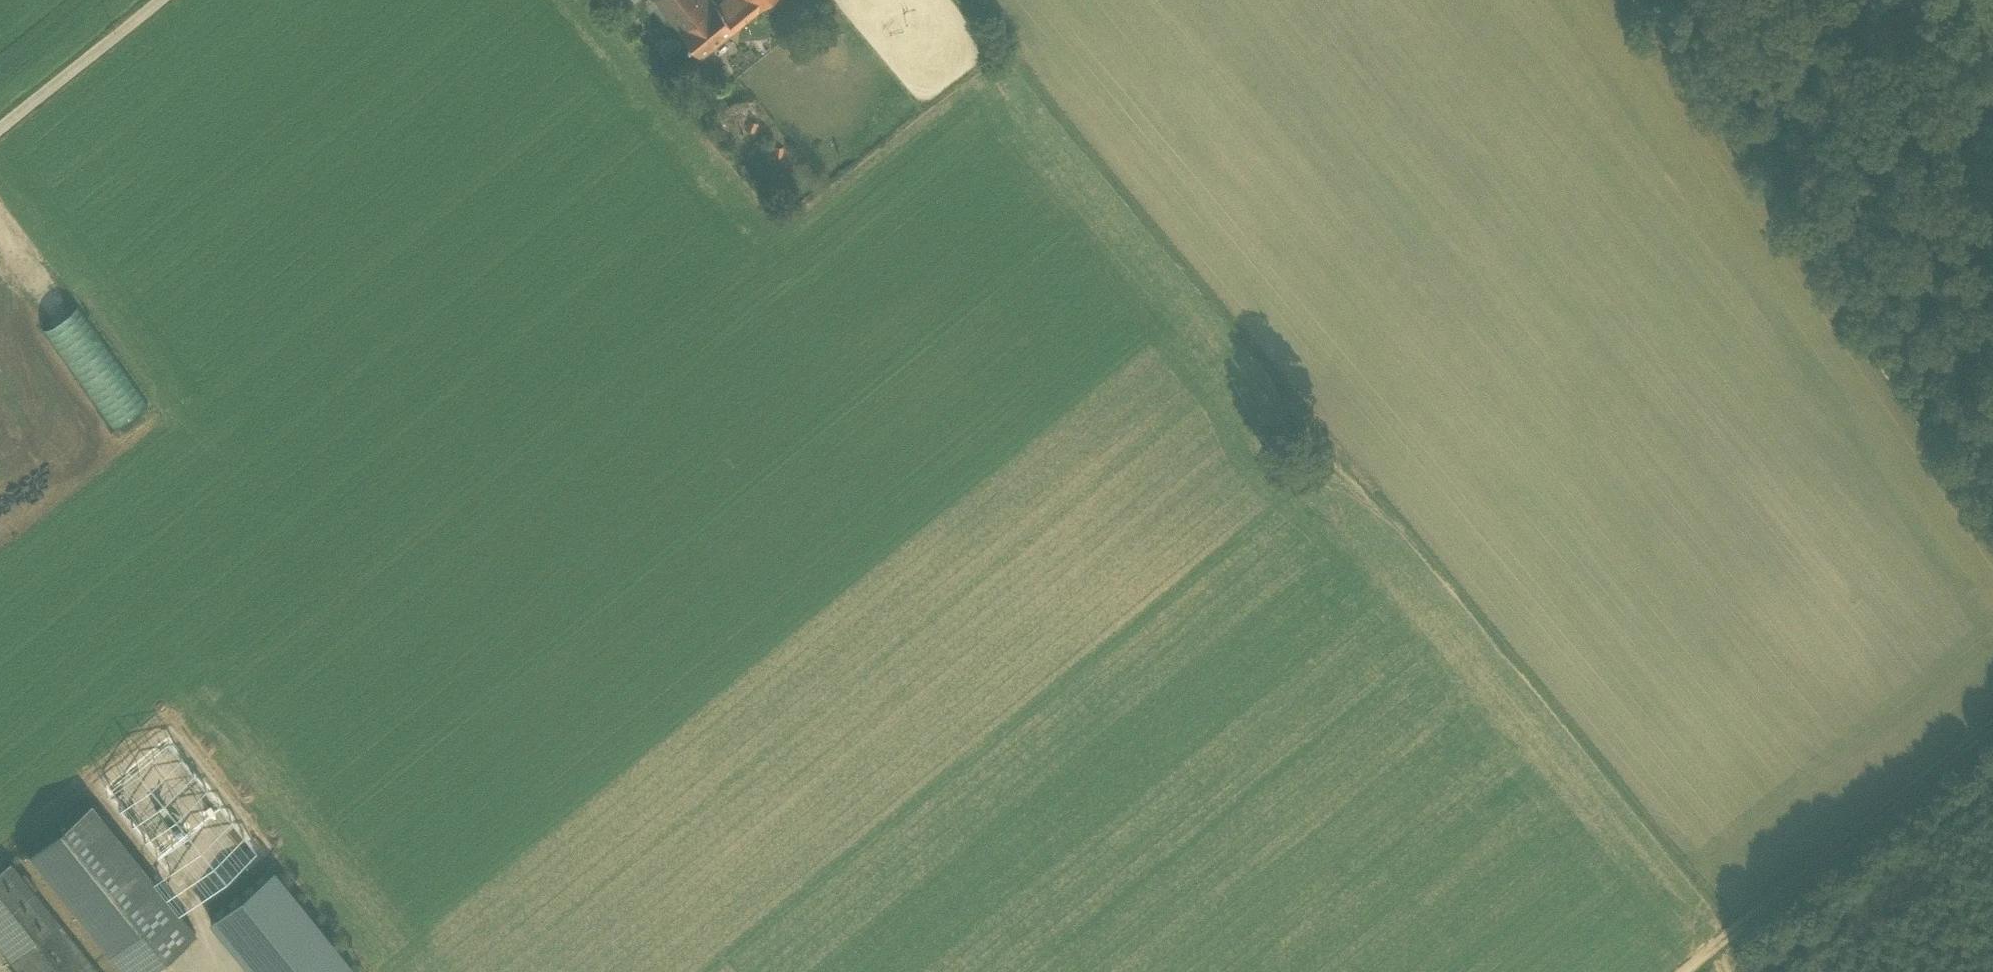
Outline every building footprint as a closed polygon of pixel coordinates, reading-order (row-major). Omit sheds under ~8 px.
[(649,3),(655,9),(660,5),(701,57),(759,9),(750,0),(745,0),(733,10),(730,6),(722,13),(712,0),(652,0),(649,3)] [(759,9),(771,0),(750,0),(759,9)] [(79,309),(43,336),(124,448),(161,420),(79,309)] [(28,852),(125,971),(144,971),(195,931),(90,801),(28,852)] [(0,870),(0,947),(20,971),(99,971),(11,862),(0,870)] [(209,919),(252,971),(356,971),(272,868),(209,919)]
